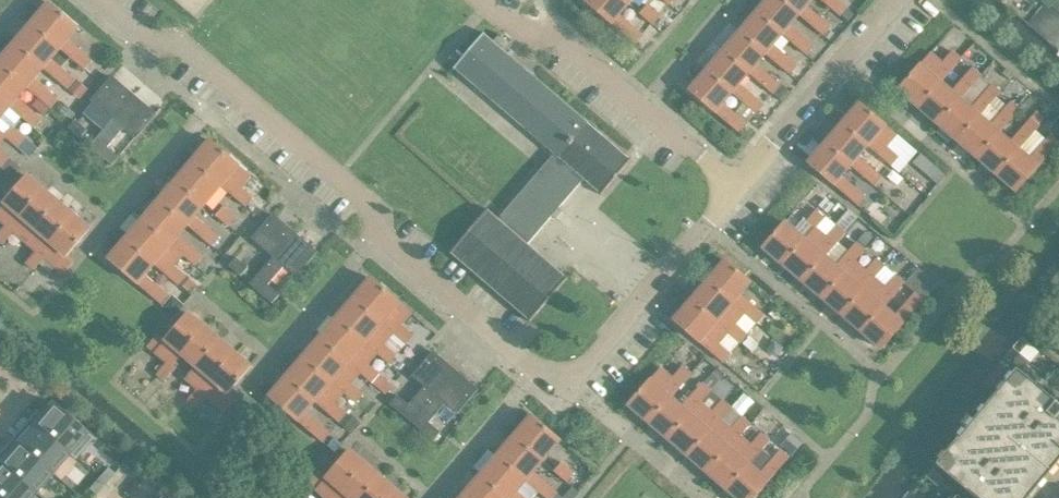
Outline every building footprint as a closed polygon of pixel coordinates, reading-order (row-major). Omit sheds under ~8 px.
[(629,3),(625,0),(590,0),(587,3),(612,23),(636,44),(643,35),(620,14),(629,3)] [(799,14),(783,0),(768,0),(758,12),(783,33),(782,34),(806,54),(814,45),(790,25),(799,14)] [(799,14),(823,35),(831,25),(807,5),(811,0),(783,0),(799,14)] [(839,15),(847,6),(840,0),(822,0),(839,15)] [(92,60),(69,40),(78,28),(50,3),(33,23),(61,48),(61,49),(84,69),(92,60)] [(1047,3),(1028,24),(1058,51),(1058,13),(1047,3)] [(653,24),(660,15),(648,5),(640,14),(653,24)] [(782,34),(783,33),(758,12),(741,31),(766,53),(765,53),(789,74),(797,65),(773,44),(782,34)] [(52,59),(61,49),(61,48),(33,23),(16,43),(45,67),(44,68),(67,88),(75,79),(52,59)] [(756,64),(765,53),(766,53),(741,31),(725,51),(749,72),(749,73),(773,93),(780,84),(756,64)] [(512,45),(500,35),(495,41),(485,33),(454,68),(554,154),(499,218),(489,210),(451,254),(531,322),(568,278),(529,244),(550,219),(553,216),(557,219),(563,211),(560,208),(584,180),(602,195),(633,159),(506,52),(512,45)] [(44,68),(45,67),(16,43),(0,61),(0,63),(28,87),(27,88),(39,98),(51,108),(59,99),(35,79),(44,68)] [(940,82),(941,83),(963,57),(954,49),(944,61),(932,51),(899,90),(919,107),(940,82)] [(749,73),(749,72),(725,51),(708,70),(733,91),(732,93),(756,113),(764,104),(740,83),(749,73)] [(451,58),(456,63),(461,58),(455,53),(451,58)] [(28,87),(0,63),(0,97),(11,106),(10,107),(34,127),(42,118),(18,98),(27,88),(28,87)] [(960,99),(961,100),(983,75),(974,67),(952,92),(941,83),(940,82),(919,107),(938,124),(960,99)] [(1002,73),(1010,80),(1014,75),(1006,68),(1002,73)] [(724,102),(732,93),(733,91),(708,70),(691,90),(716,111),(740,131),(747,122),(724,102)] [(960,99),(938,124),(958,141),(979,116),(980,117),(990,105),(1002,91),(993,83),(983,75),(961,100),(960,99)] [(114,118),(134,95),(113,77),(93,100),(114,118)] [(88,89),(76,79),(68,89),(80,99),(88,89)] [(780,84),(773,93),(783,102),(791,93),(780,84)] [(109,147),(125,128),(137,137),(156,114),(134,95),(114,118),(90,146),(113,165),(120,157),(109,147)] [(10,107),(11,106),(0,97),(0,119),(10,107)] [(39,98),(33,104),(45,115),(51,108),(39,98)] [(979,116),(958,141),(977,158),(999,133),(1000,134),(1022,108),(1013,100),(1001,115),(990,105),(980,117),(979,116)] [(71,109),(61,101),(54,109),(64,117),(71,109)] [(860,103),(842,124),(867,145),(891,166),(901,174),(919,153),(898,135),(885,124),(860,103)] [(1018,150),(1019,151),(1042,125),(1033,117),(1010,143),(1000,134),(999,133),(977,158),(997,174),(1018,150)] [(76,120),(69,128),(81,139),(88,130),(76,120)] [(858,155),(867,145),(842,124),(826,144),(850,165),(874,185),(882,176),(858,155)] [(7,135),(6,136),(17,146),(25,137),(15,128),(8,136),(7,135)] [(1038,167),(1058,143),(1058,140),(1052,133),(1029,159),(1019,151),(1018,150),(997,174),(1017,192),(1038,167)] [(252,175),(240,165),(211,141),(194,161),(223,185),(222,186),(245,206),(253,197),(242,187),(252,175)] [(866,196),(842,175),(850,165),(826,144),(810,163),(858,205),(866,196)] [(1,166),(9,157),(0,149),(0,165),(1,166)] [(1,166),(0,166),(13,176),(21,167),(9,157),(1,166)] [(222,186),(223,185),(194,161),(178,180),(206,205),(222,186)] [(935,167),(928,176),(939,185),(946,176),(935,167)] [(6,225),(9,222),(12,225),(43,189),(28,176),(5,203),(0,199),(0,220),(6,225)] [(196,216),(206,205),(178,180),(161,200),(189,224),(188,226),(211,246),(220,236),(196,216)] [(0,232),(0,240),(4,244),(14,232),(25,242),(59,202),(43,189),(12,225),(9,222),(6,225),(0,232)] [(179,236),(188,226),(189,224),(161,200),(144,220),(184,254),(183,255),(195,265),(203,255),(179,236)] [(59,202),(25,242),(37,252),(27,263),(35,270),(44,258),(47,255),(44,252),(75,216),(59,202)] [(236,216),(224,206),(216,216),(228,226),(236,216)] [(815,228),(816,229),(827,217),(817,209),(807,221),(815,228)] [(849,211),(836,225),(837,226),(845,232),(857,218),(849,211)] [(75,216),(44,252),(47,255),(44,258),(64,275),(74,262),(67,256),(83,237),(90,229),(75,216)] [(274,256),(294,233),(274,216),(254,238),(274,256)] [(805,241),(784,265),(804,282),(826,256),(826,257),(846,233),(845,232),(837,226),(836,225),(827,217),(816,229),(815,228),(804,240),(805,241)] [(175,265),(183,255),(184,254),(144,220),(127,239),(156,263),(155,265),(178,285),(186,275),(175,265)] [(805,241),(804,240),(785,224),(764,248),(784,265),(805,241)] [(866,232),(858,242),(864,247),(873,237),(866,232)] [(269,285),(286,266),(297,276),(317,253),(294,233),(274,256),(250,284),(273,303),(280,295),(269,285)] [(155,265),(156,263),(127,239),(110,259),(162,303),(170,294),(146,274),(155,265)] [(855,261),(856,261),(866,250),(857,242),(837,266),(826,257),(826,256),(804,282),(823,298),(855,261)] [(237,257),(229,266),(241,276),(249,268),(237,257)] [(875,278),(885,267),(876,259),(866,270),(856,261),(855,261),(823,298),(843,315),(875,278)] [(765,314),(741,293),(750,282),(726,262),(709,282),(745,313),(756,323),(765,314)] [(187,275),(180,284),(189,292),(196,284),(187,275)] [(884,306),(885,307),(905,284),(896,276),(886,287),(875,278),(843,315),(862,332),(884,306)] [(412,313),(400,303),(372,280),(356,299),(395,333),(395,334),(406,344),(414,335),(402,325),(412,313)] [(745,313),(709,282),(692,301),(729,332),(728,333),(740,343),(748,333),(736,324),(745,313)] [(882,349),(903,325),(924,300),(916,293),(895,316),(885,307),(884,306),(862,332),(882,349)] [(170,294),(162,303),(175,315),(183,306),(170,294)] [(356,299),(339,319),(379,353),(378,354),(389,363),(397,354),(406,344),(395,334),(395,333),(356,299)] [(719,343),(728,333),(729,332),(692,301),(675,321),(699,342),(723,362),(731,353),(719,343)] [(783,311),(777,306),(769,314),(775,319),(783,311)] [(158,333),(148,346),(168,363),(170,360),(175,364),(183,355),(183,354),(205,328),(187,314),(165,340),(158,333)] [(378,354),(379,353),(339,319),(322,338),(362,372),(361,373),(373,383),(380,374),(369,364),(378,354)] [(183,355),(197,367),(198,368),(221,341),(205,328),(183,354),(183,355)] [(749,336),(742,344),(752,353),(759,345),(749,336)] [(361,373),(362,372),(322,338),(305,358),(345,392),(345,393),(356,402),(364,393),(352,383),(361,373)] [(197,367),(186,379),(198,389),(188,401),(196,407),(206,396),(208,393),(205,390),(236,354),(221,341),(198,368),(197,367)] [(412,422),(457,372),(435,353),(416,376),(426,385),(409,405),(398,395),(390,403),(412,422)] [(235,400),(227,393),(250,365),(236,354),(205,390),(208,393),(206,396),(225,412),(235,400)] [(336,403),(345,393),(345,392),(305,358),(289,377),(316,401),(315,402),(339,422),(347,413),(336,403)] [(168,363),(158,375),(165,381),(176,369),(173,366),(175,364),(170,360),(168,363)] [(649,422),(673,394),(691,374),(682,366),(672,377),(661,369),(651,380),(629,405),(649,422)] [(716,370),(705,382),(712,389),(723,377),(716,370)] [(976,497),(1029,497),(1058,463),(1058,405),(1017,370),(937,465),(976,497)] [(430,422),(447,403),(458,413),(478,390),(457,372),(412,422),(434,440),(441,432),(430,422)] [(380,374),(373,383),(379,389),(387,380),(380,374)] [(315,402),(316,401),(289,377),(272,397),(323,441),(331,432),(307,411),(315,402)] [(669,439),(701,402),(711,391),(702,383),(684,403),(673,394),(649,422),(669,439)] [(688,456),(720,419),(730,407),(722,400),(711,411),(701,402),(669,439),(688,456)] [(38,423),(37,424),(70,452),(70,453),(76,459),(77,458),(95,438),(55,403),(38,423)] [(754,403),(745,414),(752,419),(761,409),(754,403)] [(348,412),(340,423),(351,431),(359,421),(348,412)] [(516,436),(544,460),(561,440),(533,416),(516,436)] [(708,472),(740,435),(750,424),(741,416),(731,428),(720,419),(688,456),(708,472)] [(19,441),(18,442),(53,472),(70,453),(70,452),(37,424),(38,423),(32,418),(20,431),(25,435),(19,441)] [(728,490),(752,462),(770,441),(760,433),(750,444),(740,435),(708,472),(728,490)] [(792,434),(781,447),(791,455),(802,442),(792,434)] [(544,460),(516,436),(499,455),(527,479),(526,480),(547,497),(553,497),(558,492),(534,471),(544,460)] [(18,442),(19,441),(15,437),(3,451),(8,454),(2,461),(1,462),(36,492),(53,472),(18,442)] [(335,437),(327,445),(336,452),(343,444),(335,437)] [(728,490),(737,497),(754,497),(768,481),(789,457),(780,450),(771,459),(761,451),(752,462),(728,490)] [(309,484),(326,497),(330,497),(331,497),(332,497),(337,497),(366,465),(350,451),(327,478),(319,471),(312,480),(309,484)] [(526,480),(527,479),(499,455),(482,475),(510,497),(525,497),(517,491),(526,480)] [(36,492),(1,462),(2,461),(0,459),(0,495),(3,497),(30,497),(36,492)] [(563,463),(555,472),(566,481),(574,472),(563,463)] [(381,478),(366,465),(337,497),(364,497),(381,478)] [(109,468),(100,478),(107,484),(116,474),(109,468)] [(938,485),(943,478),(933,470),(928,477),(938,485)] [(466,494),(470,497),(510,497),(482,475),(466,494)] [(100,478),(91,489),(98,495),(107,484),(100,478)] [(397,491),(381,478),(364,497),(390,497),(397,491)]
